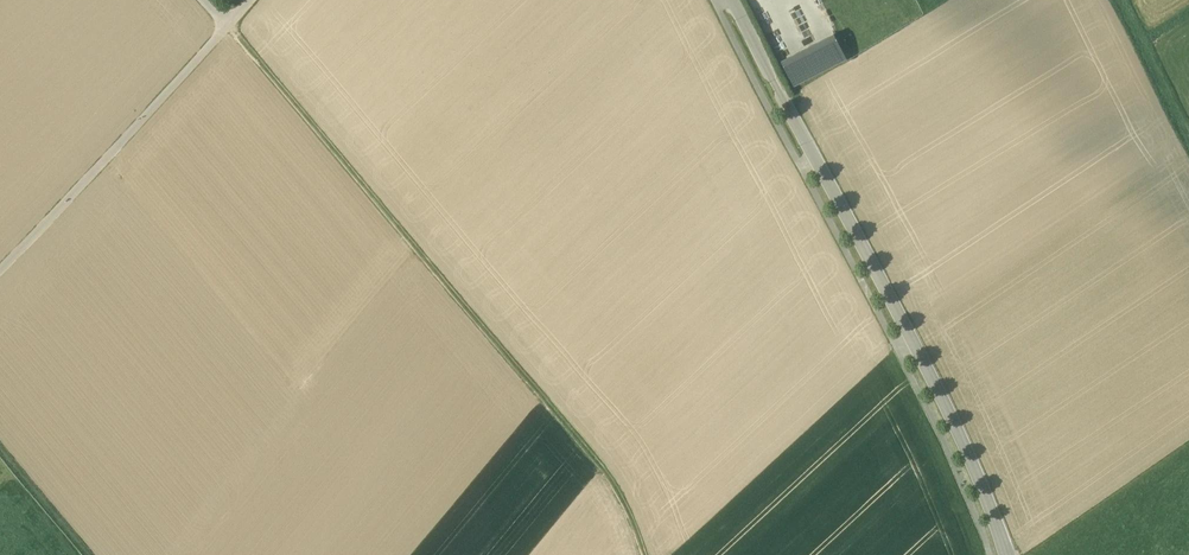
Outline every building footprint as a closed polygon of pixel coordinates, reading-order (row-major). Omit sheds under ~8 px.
[(834,34),(781,62),(794,86),(846,58),(834,34)]
